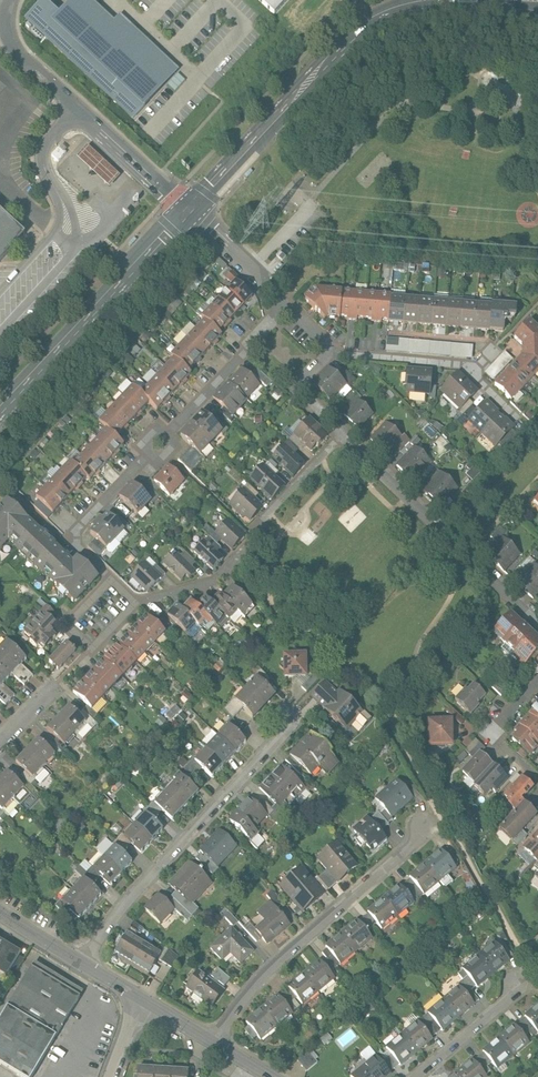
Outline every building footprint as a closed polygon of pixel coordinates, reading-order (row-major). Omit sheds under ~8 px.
[(93,0),(71,0),(59,12),(46,0),(41,0),(24,19),(132,118),(179,68),(120,13),(114,20),(93,0)] [(274,13),(286,0),(260,0),(274,13)] [(59,149),(51,157),(59,165),(67,156),(59,149)] [(119,178),(88,151),(77,163),(108,190),(119,178)] [(0,211),(0,266),(27,236),(0,211)] [(253,296),(235,280),(226,289),(244,305),(253,296)] [(338,317),(340,289),(314,286),(302,297),(323,320),(327,316),(338,317)] [(244,305),(226,289),(218,298),(236,315),(244,305)] [(389,293),(340,289),(338,317),(353,319),(361,319),(372,320),(378,321),(386,322),(388,295),(389,293)] [(402,296),(388,295),(386,322),(400,323),(402,296)] [(416,297),(402,296),(400,323),(414,324),(416,297)] [(431,298),(416,297),(414,324),(429,325),(431,298)] [(236,315),(218,298),(209,308),(227,324),(236,315)] [(446,300),(431,298),(429,325),(444,326),(446,300)] [(461,301),(446,300),(444,326),(459,328),(461,301)] [(475,302),(461,301),(459,328),(473,329),(475,302)] [(489,301),(489,303),(487,330),(503,331),(503,322),(508,322),(515,317),(515,303),(489,301)] [(489,303),(475,302),(473,329),(487,330),(489,303)] [(227,324),(209,308),(201,317),(204,320),(219,333),(227,324)] [(512,336),(520,343),(537,336),(537,328),(529,319),(512,336)] [(219,333),(204,320),(196,329),(214,346),(222,336),(219,333)] [(214,346),(196,329),(187,339),(205,355),(214,346)] [(520,343),(520,354),(537,361),(537,336),(520,343)] [(386,337),(385,351),(406,353),(407,339),(386,337)] [(205,355),(187,339),(179,348),(196,364),(205,355)] [(429,341),(407,339),(406,353),(428,354),(429,341)] [(451,343),(429,341),(428,354),(449,357),(451,343)] [(472,345),(451,343),(449,357),(471,358),(472,345)] [(196,364),(179,348),(170,357),(173,359),(188,374),(196,364)] [(492,380),(512,358),(503,350),(483,372),(492,380)] [(520,354),(511,363),(529,380),(537,370),(537,361),(520,354)] [(173,359),(164,367),(181,384),(190,376),(188,374),(173,359)] [(529,380),(511,363),(503,372),(520,389),(529,380)] [(326,366),(310,382),(330,401),(346,384),(339,377),(326,366)] [(164,367),(156,376),(173,393),(181,384),(164,367)] [(429,395),(431,369),(404,367),(403,393),(429,395)] [(240,368),(226,384),(245,399),(259,383),(240,368)] [(339,377),(346,384),(348,386),(355,379),(345,370),(339,377)] [(459,409),(478,390),(458,371),(439,390),(459,409)] [(520,389),(503,372),(492,383),(510,400),(520,389)] [(156,376),(147,384),(164,401),(173,393),(156,376)] [(147,384),(139,393),(148,402),(156,410),(164,401),(147,384)] [(236,421),(251,405),(226,384),(212,399),(236,421)] [(131,385),(123,394),(140,411),(148,402),(139,393),(131,385)] [(356,398),(357,399),(360,396),(355,391),(345,401),(349,405),(356,398)] [(123,394),(114,402),(131,419),(140,411),(123,394)] [(349,405),(342,414),(359,429),(373,413),(357,399),(356,398),(349,405)] [(466,420),(480,434),(500,412),(486,399),(466,420)] [(114,402),(105,411),(123,428),(131,419),(114,402)] [(105,411),(97,419),(104,427),(114,437),(123,428),(105,411)] [(200,412),(189,424),(212,445),(223,433),(200,412)] [(480,434),(494,447),(514,426),(500,412),(480,434)] [(312,414),(295,433),(315,451),(332,431),(312,414)] [(384,421),(368,439),(386,456),(391,450),(396,455),(409,440),(403,434),(401,436),(384,421)] [(189,424),(178,437),(201,457),(212,445),(189,424)] [(104,427),(96,436),(113,453),(121,444),(114,437),(104,427)] [(412,446),(414,448),(420,441),(415,435),(399,452),(403,455),(412,446)] [(96,436),(87,444),(104,461),(113,453),(96,436)] [(287,440),(270,460),(291,478),(308,458),(287,440)] [(87,444),(79,453),(96,470),(104,461),(87,444)] [(403,455),(394,465),(413,482),(431,463),(414,448),(412,446),(403,455)] [(79,453),(70,461),(84,475),(87,478),(96,470),(79,453)] [(67,458),(58,466),(75,483),(84,475),(70,461),(67,458)] [(270,500),(285,484),(263,463),(248,479),(270,500)] [(185,480),(167,465),(152,483),(170,498),(185,480)] [(58,466),(50,475),(67,492),(75,483),(58,466)] [(429,481),(438,472),(434,468),(425,478),(429,481)] [(458,488),(439,471),(438,472),(429,481),(421,490),(440,508),(458,488)] [(50,475),(41,484),(58,501),(67,492),(50,475)] [(153,501),(131,483),(117,500),(139,518),(153,501)] [(41,484),(33,492),(50,509),(58,501),(41,484)] [(243,485),(227,504),(249,523),(265,504),(243,485)] [(0,505),(0,550),(9,541),(29,519),(7,498),(0,505)] [(107,515),(98,525),(115,542),(125,532),(107,515)] [(229,517),(215,531),(233,548),(246,534),(229,517)] [(29,519),(9,541),(53,582),(73,560),(29,519)] [(98,525),(88,535),(106,551),(115,542),(98,525)] [(500,536),(502,537),(507,532),(500,526),(491,536),(495,541),(500,536)] [(194,551),(213,569),(224,557),(217,550),(222,546),(210,535),(206,539),(205,539),(194,551)] [(484,553),(503,571),(520,554),(502,537),(500,536),(495,541),(484,553)] [(163,562),(182,580),(187,575),(190,578),(197,570),(193,566),(196,562),(185,551),(181,555),(177,551),(174,556),(171,553),(163,562)] [(78,555),(73,560),(53,582),(75,603),(100,576),(78,555)] [(525,571),(533,563),(534,561),(529,556),(520,566),(525,571)] [(145,560),(131,576),(148,592),(163,576),(145,560)] [(533,599),(537,593),(537,568),(533,563),(525,571),(515,582),(533,599)] [(223,596),(240,611),(246,617),(255,606),(233,585),(223,596)] [(211,602),(229,620),(230,620),(240,611),(223,596),(220,592),(211,602)] [(197,605),(216,623),(221,628),(229,620),(211,602),(205,597),(197,605)] [(191,600),(182,609),(202,629),(205,627),(209,631),(216,623),(197,605),(191,600)] [(41,644),(45,648),(57,635),(51,629),(57,623),(54,621),(59,616),(47,605),(22,630),(31,638),(29,640),(37,648),(41,644)] [(178,625),(192,639),(202,629),(182,609),(177,605),(167,615),(178,625)] [(502,642),(521,623),(510,612),(490,631),(502,642)] [(147,613),(139,622),(159,640),(167,632),(157,623),(147,613)] [(178,625),(167,615),(165,614),(157,623),(167,632),(170,634),(178,625)] [(139,622),(129,632),(149,651),(159,640),(139,622)] [(512,652),(531,632),(521,623),(502,642),(512,652)] [(129,632),(119,643),(139,662),(149,651),(129,632)] [(523,666),(537,650),(537,639),(531,632),(512,652),(511,654),(523,666)] [(0,648),(0,653),(17,669),(21,665),(27,659),(7,640),(0,648)] [(49,661),(58,670),(77,651),(67,642),(49,661)] [(119,643),(104,658),(124,677),(139,662),(119,643)] [(8,679),(12,674),(17,669),(0,653),(0,671),(8,679)] [(284,654),(284,678),(309,678),(309,654),(284,654)] [(104,658),(96,667),(115,686),(124,677),(104,658)] [(218,673),(223,669),(218,664),(213,668),(218,673)] [(17,669),(12,674),(24,685),(33,676),(21,665),(17,669)] [(96,667),(85,678),(104,697),(115,686),(96,667)] [(3,684),(8,679),(0,671),(0,688),(3,684)] [(315,673),(302,687),(307,692),(320,677),(315,673)] [(258,676),(247,688),(266,707),(278,695),(258,676)] [(85,678),(73,691),(88,705),(92,710),(104,697),(85,678)] [(194,679),(188,685),(196,692),(201,687),(194,679)] [(311,696),(347,731),(364,712),(340,689),(338,692),(327,681),(311,696)] [(453,698),(470,713),(479,703),(477,702),(484,695),(481,691),(471,682),(466,688),(464,686),(453,698)] [(6,705),(15,695),(3,684),(0,688),(0,699),(6,705)] [(486,686),(481,691),(484,695),(491,702),(496,696),(486,686)] [(247,688),(236,700),(244,708),(255,719),(266,707),(247,688)] [(186,691),(182,695),(189,702),(194,697),(186,691)] [(234,719),(244,708),(236,700),(234,699),(224,710),(234,719)] [(445,710),(460,724),(466,719),(451,704),(445,710)] [(70,705),(58,717),(76,734),(87,722),(79,715),(70,705)] [(88,705),(79,715),(87,722),(89,724),(98,715),(92,710),(88,705)] [(536,705),(526,715),(537,726),(537,707),(537,705),(536,705)] [(526,715),(517,725),(537,742),(537,741),(537,726),(526,715)] [(58,717),(47,729),(57,738),(65,746),(76,734),(58,717)] [(425,718),(426,744),(451,744),(451,717),(425,718)] [(230,725),(220,736),(237,752),(247,741),(230,725)] [(537,742),(517,725),(512,730),(515,732),(510,738),(519,747),(516,751),(524,758),(528,754),(532,758),(537,752),(537,743),(537,742)] [(312,731),(290,754),(291,756),(302,766),(312,775),(320,766),(329,775),(340,763),(332,754),(334,753),(312,731)] [(220,736),(208,748),(225,764),(237,752),(220,736)] [(478,750),(480,752),(485,746),(475,737),(464,748),(472,756),(478,750)] [(57,738),(48,748),(56,755),(58,757),(66,748),(65,746),(57,738)] [(39,739),(28,750),(45,767),(56,755),(48,748),(39,739)] [(208,748),(195,761),(213,778),(225,764),(208,748)] [(28,750),(16,762),(26,771),(33,779),(45,767),(28,750)] [(473,783),(492,763),(480,752),(478,750),(472,756),(460,770),(473,783)] [(302,766),(291,756),(286,761),(297,772),(302,766)] [(495,792),(508,778),(492,763),(473,783),(472,784),(485,796),(492,788),(495,792)] [(281,766),(271,777),(291,796),(298,789),(301,785),(298,782),(281,766)] [(26,771),(17,781),(24,788),(26,790),(35,781),(33,779),(26,771)] [(0,779),(0,786),(14,799),(24,788),(17,781),(7,772),(0,779)] [(509,781),(512,784),(520,776),(516,773),(509,781)] [(182,776),(169,789),(187,806),(200,793),(182,776)] [(303,776),(298,782),(301,785),(309,793),(315,787),(303,776)] [(513,811),(521,802),(534,789),(520,776),(512,784),(502,795),(507,800),(505,803),(513,811)] [(271,777),(259,788),(276,804),(280,808),(291,796),(271,777)] [(119,779),(111,788),(117,792),(124,784),(119,779)] [(376,800),(392,818),(414,799),(410,794),(397,779),(375,799),(376,800)] [(2,812),(14,799),(0,786),(0,810),(2,812)] [(169,789),(155,804),(163,811),(173,821),(187,806),(169,789)] [(415,789),(410,794),(414,799),(420,805),(425,801),(415,789)] [(251,799),(230,821),(252,842),(260,834),(256,830),(269,816),(259,807),(251,799)] [(379,813),(389,823),(393,819),(392,818),(376,800),(372,804),(379,813)] [(265,801),(259,807),(269,816),(279,825),(288,815),(280,808),(276,804),(272,808),(265,801)] [(146,813),(154,820),(163,811),(155,804),(153,802),(144,811),(146,813)] [(497,828),(510,842),(511,841),(521,830),(535,815),(521,802),(513,811),(497,828)] [(146,813),(136,824),(154,841),(164,830),(154,820),(146,813)] [(379,813),(373,818),(384,830),(390,825),(389,823),(379,813)] [(353,829),(374,852),(388,840),(368,816),(353,829)] [(73,829),(80,835),(86,829),(79,823),(73,829)] [(136,824),(124,837),(132,844),(142,853),(154,841),(136,824)] [(219,829),(199,851),(202,853),(218,868),(238,847),(219,829)] [(526,835),(521,830),(511,841),(516,846),(526,835)] [(537,859),(537,830),(520,849),(534,863),(537,859)] [(115,846),(123,854),(132,844),(124,837),(122,835),(113,845),(115,846)] [(360,867),(338,842),(317,860),(327,871),(338,883),(339,885),(360,867)] [(115,846),(104,858),(122,875),(133,863),(123,854),(115,846)] [(443,852),(455,866),(460,862),(448,848),(443,852)] [(442,850),(426,863),(442,882),(458,869),(455,866),(443,852),(442,850)] [(218,868),(202,853),(196,859),(212,874),(218,868)] [(93,869),(101,877),(112,886),(122,875),(104,858),(93,869)] [(75,871),(84,880),(85,879),(93,886),(101,877),(93,869),(85,861),(75,871)] [(190,861),(169,884),(177,891),(192,906),(194,904),(213,883),(190,861)] [(426,863),(409,877),(411,879),(424,895),(425,896),(442,882),(426,863)] [(303,867),(280,887),(303,914),(327,894),(326,893),(314,880),(303,867)] [(317,877),(314,880),(326,893),(338,883),(327,871),(319,878),(317,877)] [(84,880),(74,890),(92,907),(103,895),(93,886),(85,879),(84,880)] [(402,886),(415,902),(424,895),(411,879),(402,886)] [(400,885),(384,898),(401,917),(416,904),(415,902),(402,886),(400,885)] [(62,903),(80,920),(92,907),(74,890),(62,903)] [(174,900),(170,905),(176,910),(187,922),(199,909),(194,904),(192,906),(177,891),(172,897),(174,900)] [(270,902),(277,909),(283,904),(272,891),(266,897),(270,902)] [(158,894),(144,909),(162,925),(176,910),(170,905),(158,894)] [(384,898),(367,912),(369,914),(377,924),(384,931),(401,917),(384,898)] [(265,923),(255,931),(262,939),(268,946),(291,926),(277,909),(270,902),(257,914),(265,923)] [(222,916),(234,928),(239,924),(227,911),(222,916)] [(377,924),(369,914),(359,922),(368,932),(377,924)] [(358,920),(342,933),(358,952),(374,939),(368,932),(359,922),(358,920)] [(134,922),(115,954),(133,965),(145,944),(150,935),(134,922)] [(258,943),(262,939),(255,931),(249,924),(244,928),(258,943)] [(232,928),(210,949),(223,963),(231,955),(241,965),(255,952),(232,928)] [(342,933),(326,947),(327,949),(341,964),(341,966),(358,952),(342,933)] [(0,941),(0,972),(11,978),(24,955),(0,941)] [(478,956),(495,976),(511,962),(495,943),(478,956)] [(162,954),(145,944),(133,965),(150,975),(162,954)] [(327,959),(322,963),(330,973),(341,964),(327,949),(322,953),(327,959)] [(476,986),(479,989),(495,976),(478,956),(462,970),(463,971),(476,986)] [(409,964),(405,959),(400,963),(404,968),(409,964)] [(319,960),(304,973),(321,992),(336,980),(330,973),(322,963),(319,960)] [(230,979),(217,969),(212,977),(224,987),(230,979)] [(10,1009),(58,1038),(81,999),(33,970),(10,1009)] [(458,985),(460,987),(467,995),(476,986),(463,971),(458,975),(463,981),(458,985)] [(200,972),(186,990),(213,1010),(226,992),(200,972)] [(304,973),(288,987),(290,989),(298,998),(305,1006),(321,992),(304,973)] [(460,987),(444,1000),(460,1019),(476,1006),(467,995),(460,987)] [(298,998),(290,989),(279,997),(292,1012),(297,1008),(293,1003),(298,998)] [(278,995),(263,1008),(279,1027),(294,1014),(292,1012),(279,997),(278,995)] [(444,1000),(428,1013),(429,1014),(442,1030),(444,1032),(460,1019),(444,1000)] [(522,1016),(524,1018),(536,1032),(537,1035),(537,1003),(522,1016)] [(263,1008),(246,1022),(262,1041),(279,1027),(263,1008)] [(0,1026),(0,1065),(21,1076),(35,1076),(58,1038),(10,1009),(0,1026)] [(429,1014),(419,1022),(432,1038),(442,1030),(429,1014)] [(536,1032),(524,1018),(514,1026),(526,1041),(536,1032)] [(418,1021),(402,1034),(418,1053),(434,1040),(432,1038),(419,1022),(418,1021)] [(512,1024),(497,1037),(513,1057),(528,1044),(526,1041),(514,1026),(512,1024)] [(402,1034),(386,1048),(391,1055),(400,1065),(401,1067),(418,1053),(402,1034)] [(497,1037),(481,1051),(482,1053),(491,1063),(497,1070),(513,1057),(497,1037)] [(351,1076),(389,1076),(392,1075),(390,1073),(382,1063),(370,1048),(361,1055),(367,1063),(351,1076)] [(309,1052),(298,1062),(307,1072),(318,1063),(309,1052)] [(482,1053),(473,1061),(485,1076),(491,1070),(487,1066),(491,1063),(482,1053)] [(391,1055),(382,1063),(390,1073),(400,1065),(391,1055)] [(456,1071),(460,1076),(486,1076),(485,1076),(473,1061),(471,1059),(456,1071)] [(157,1070),(139,1069),(138,1076),(156,1076),(157,1070)]
